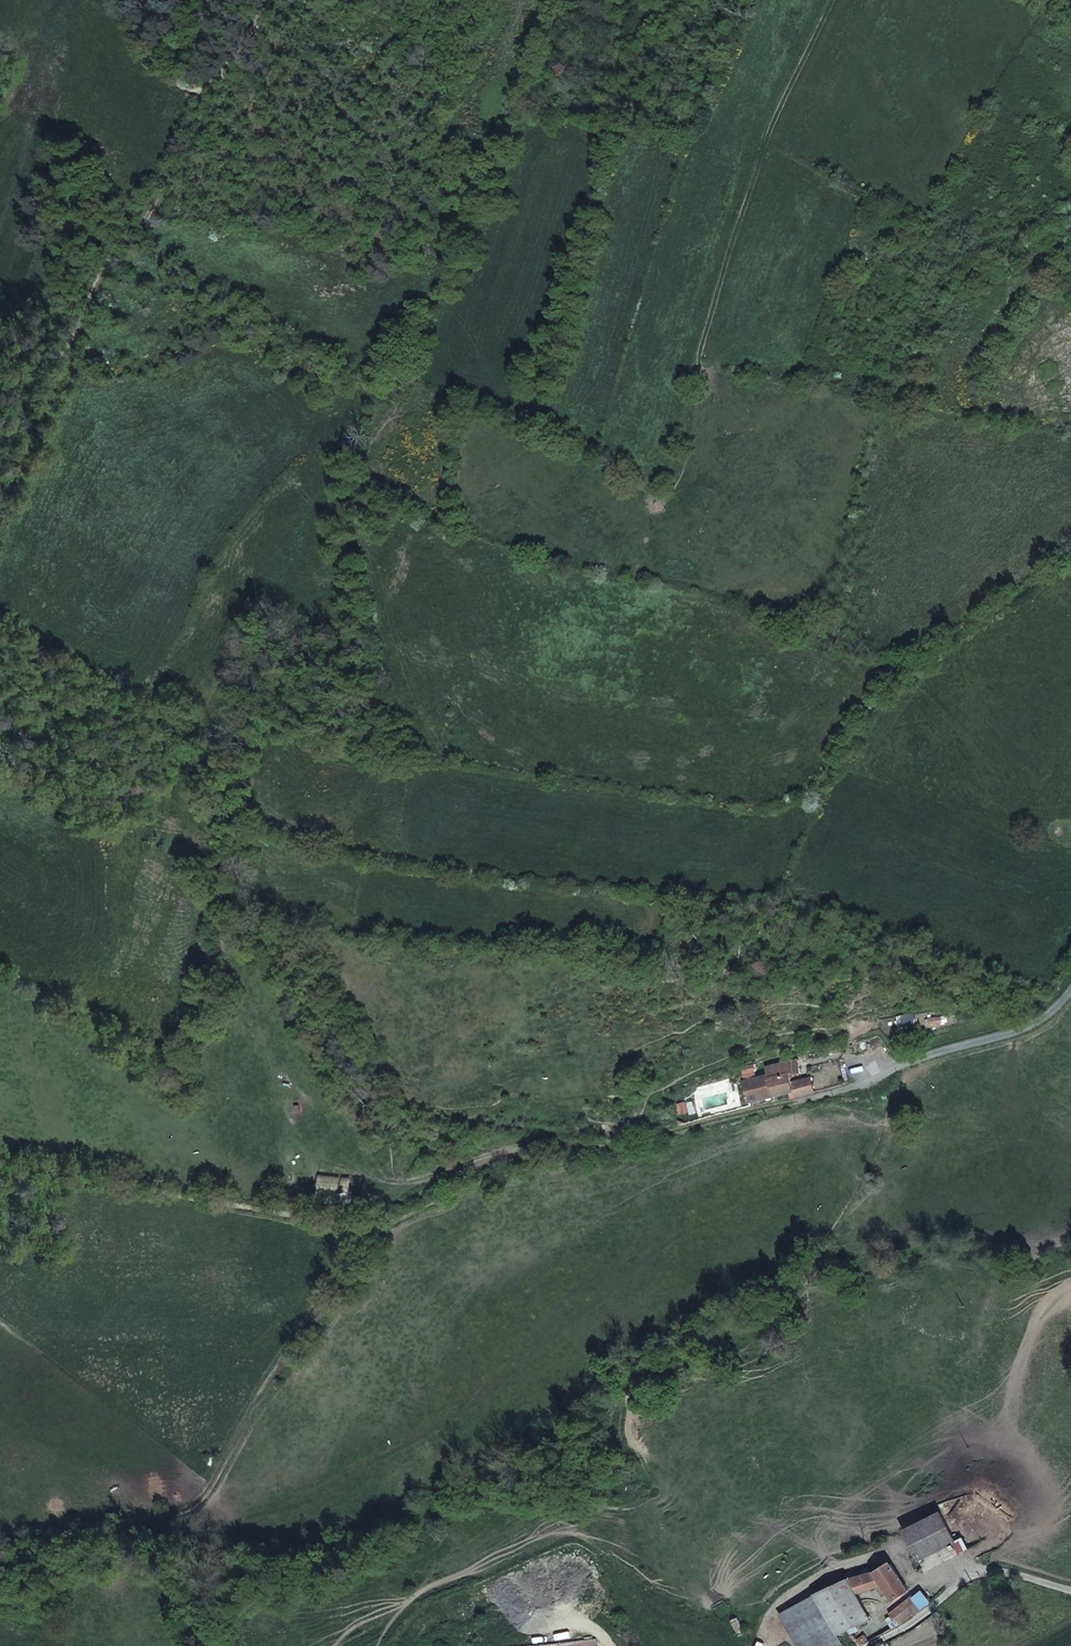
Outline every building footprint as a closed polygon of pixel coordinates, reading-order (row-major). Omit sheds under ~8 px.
[(791,1063),(788,1052),(767,1056),(767,1061),(786,1057),(788,1063),(791,1063)] [(768,1068),(762,1069),(756,1070),(744,1073),(749,1094),(792,1083),(793,1087),(814,1083),(811,1070),(790,1074),(788,1063),(786,1057),(767,1061),(768,1068)] [(934,1502),(903,1525),(922,1549),(954,1527),(934,1502)] [(892,1601),(912,1590),(890,1561),(871,1571),(849,1577),(815,1595),(838,1634),(872,1616),(861,1596),(882,1588),(892,1601)] [(891,1613),(898,1626),(928,1607),(923,1601),(926,1598),(921,1593),(891,1613)]
